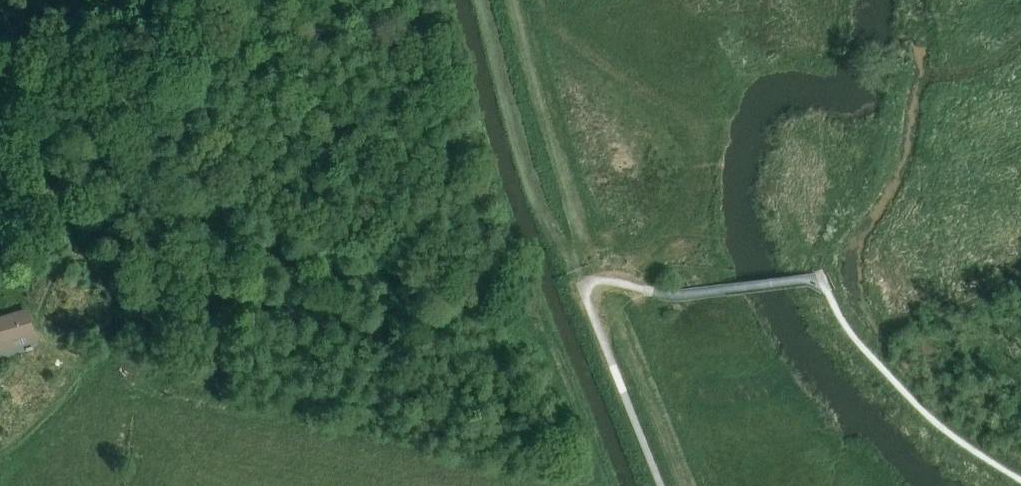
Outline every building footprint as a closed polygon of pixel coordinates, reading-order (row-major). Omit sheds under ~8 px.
[(85,272),(70,276),(73,286),(88,282),(85,272)] [(11,339),(34,333),(28,310),(0,318),(0,349),(13,345),(11,339)]
